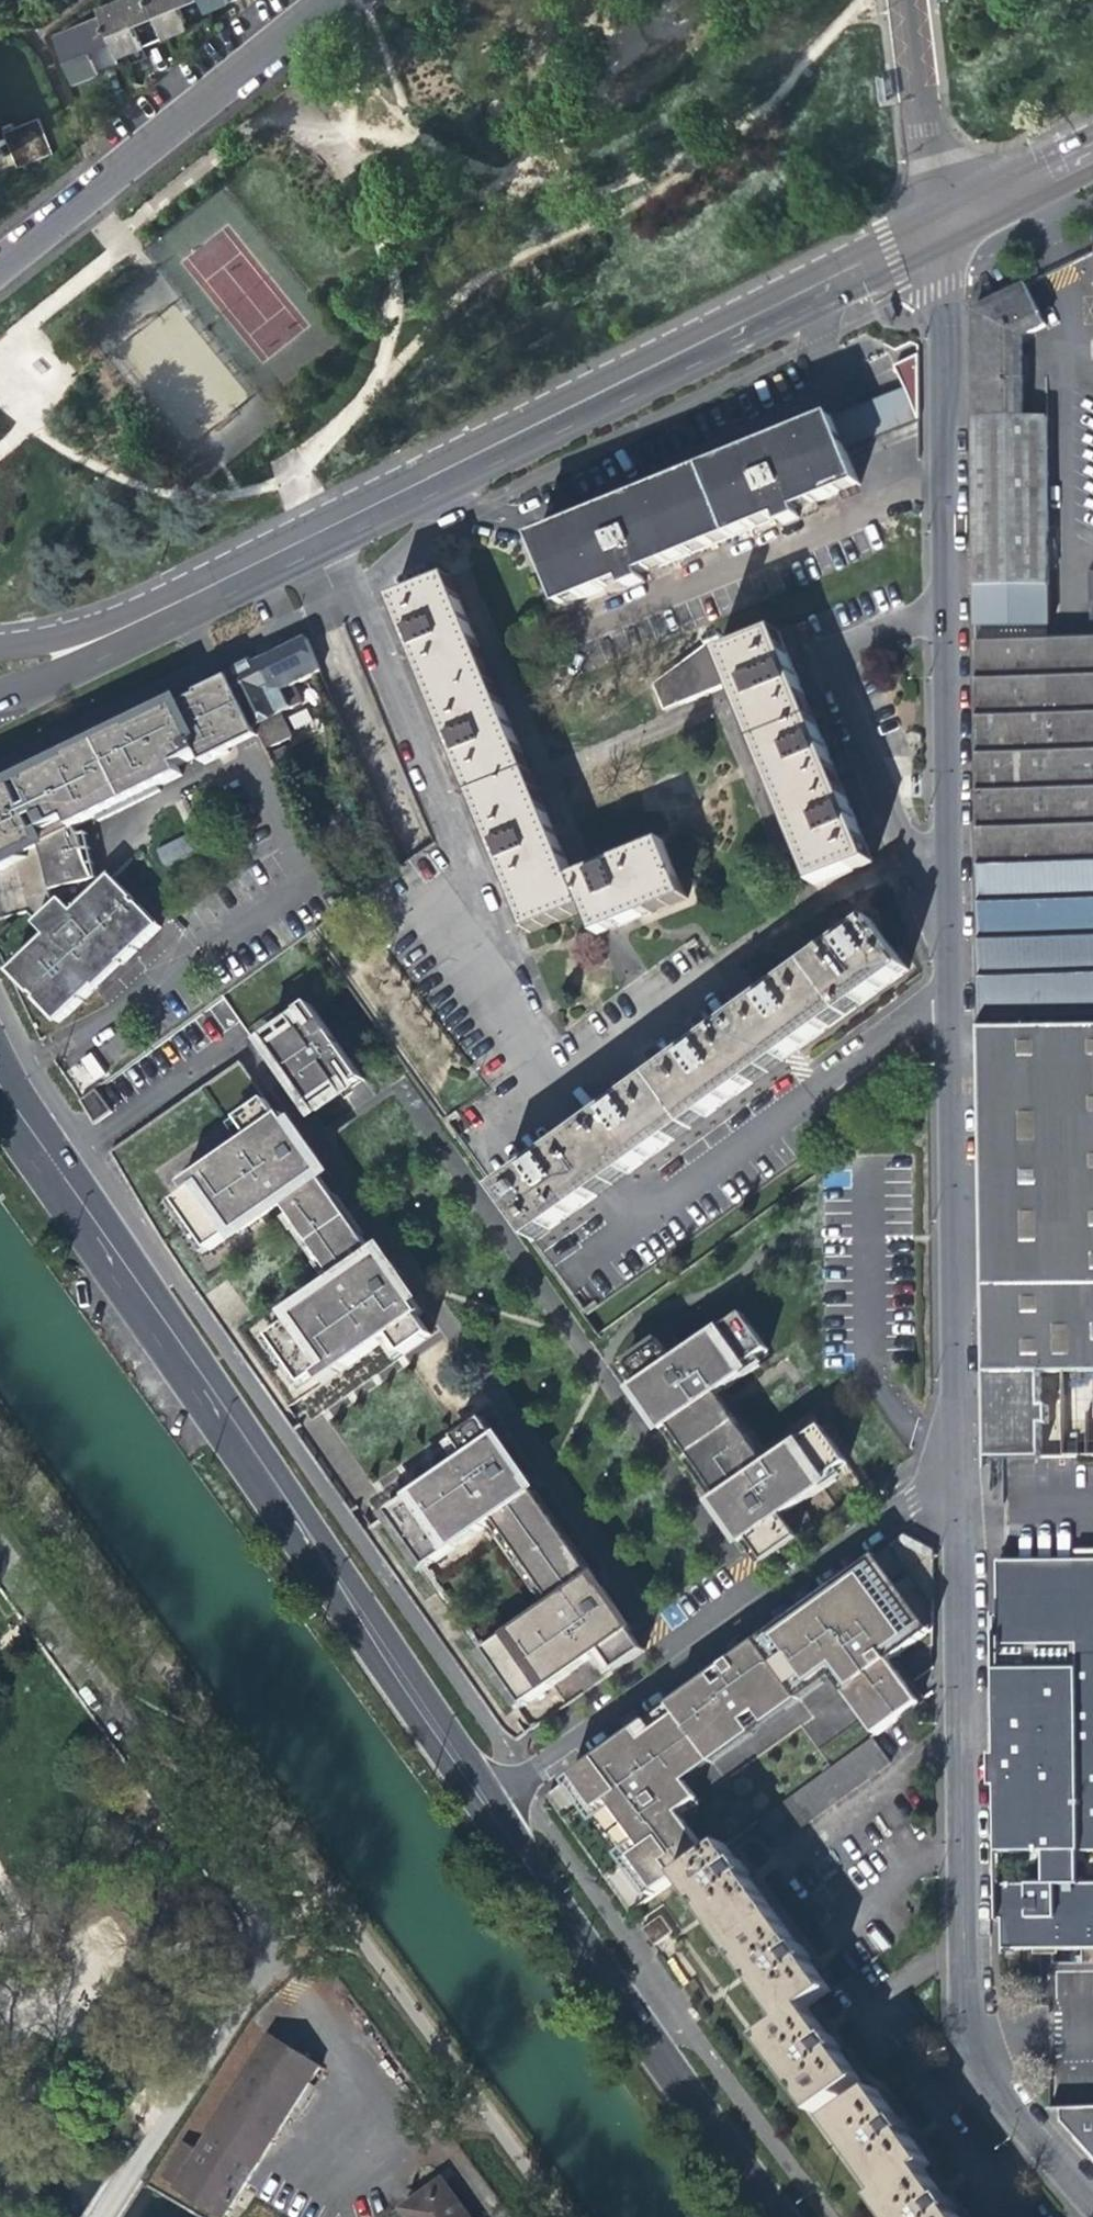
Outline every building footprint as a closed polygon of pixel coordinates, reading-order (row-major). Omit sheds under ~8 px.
[(103,13),(121,55),(146,44),(168,35),(153,0),(111,0),(100,5),(103,13)] [(168,35),(190,25),(212,15),(210,10),(206,0),(153,0),(168,35)] [(210,10),(232,0),(233,0),(206,0),(210,10)] [(124,61),(121,55),(103,13),(59,31),(80,80),(106,69),(124,61)] [(7,146),(17,170),(52,156),(38,121),(3,134),(5,140),(0,141),(0,149),(7,146)] [(1046,326),(1026,284),(1002,296),(970,312),(973,587),(1047,586),(1046,418),(1022,418),(1022,338),(1046,326)] [(918,382),(831,418),(858,485),(919,459),(918,382)] [(795,521),(800,519),(797,510),(815,503),(858,485),(831,418),(759,449),(795,521)] [(784,526),(795,521),(759,449),(692,477),(615,510),(595,518),(553,536),(535,544),(561,610),(605,591),(624,583),(628,591),(642,585),(639,577),(780,517),(784,526)] [(819,511),(815,503),(797,510),(800,519),(819,511)] [(449,581),(393,604),(526,932),(584,910),(594,934),(683,899),(659,841),(610,861),(571,876),(550,826),(517,745),(463,614),(449,581)] [(608,600),(628,591),(624,583),(605,591),(608,600)] [(1047,586),(973,587),(974,625),(1047,625),(1047,586)] [(974,625),(975,644),(1045,643),(1047,625),(974,625)] [(645,670),(652,686),(662,710),(730,684),(734,695),(766,774),(811,886),(870,861),(847,806),(823,747),(797,684),(776,631),(734,648),(731,641),(715,648),(713,641),(645,670)] [(323,674),(307,641),(265,662),(229,680),(254,729),(257,736),(259,740),(266,753),(290,740),(279,716),(300,705),(292,689),(323,674)] [(1045,643),(1048,742),(1064,742),(1064,758),(1092,757),(1092,642),(1045,643)] [(975,644),(978,961),(979,1019),(1092,1016),(1092,757),(1064,758),(1064,742),(1048,742),(1045,643),(975,644)] [(200,695),(229,754),(244,747),(259,740),(257,736),(254,729),(229,680),(216,687),(200,695)] [(229,754),(200,695),(107,741),(137,805),(162,792),(160,789),(182,778),(177,768),(200,757),(205,766),(229,754)] [(4,919),(28,913),(35,920),(40,925),(39,926),(51,939),(12,975),(23,987),(33,999),(35,997),(39,1001),(37,1003),(59,1027),(98,991),(93,985),(117,963),(122,969),(163,933),(140,909),(139,910),(135,906),(137,905),(115,881),(103,891),(101,887),(100,885),(99,883),(98,881),(97,879),(96,877),(95,875),(94,873),(94,871),(93,869),(92,867),(91,864),(91,861),(90,858),(89,854),(88,852),(87,848),(86,846),(84,843),(83,840),(81,838),(77,830),(97,820),(99,824),(137,805),(107,741),(0,794),(0,904),(4,919)] [(270,761),(280,782),(291,776),(282,756),(270,761)] [(183,834),(154,848),(163,866),(192,852),(183,834)] [(89,836),(81,838),(83,840),(84,843),(86,846),(87,848),(88,852),(89,854),(90,858),(91,861),(91,864),(92,867),(93,869),(94,871),(94,873),(95,875),(96,877),(97,879),(98,881),(99,883),(100,885),(101,887),(103,891),(89,836)] [(554,1147),(494,1191),(531,1244),(561,1222),(593,1199),(607,1188),(625,1175),(703,1118),(769,1069),(873,993),(905,970),(869,919),(772,989),(567,1139),(554,1147)] [(262,1043),(288,1078),(312,1112),(347,1087),(348,1090),(361,1081),(307,1007),(294,1016),(297,1019),(262,1043)] [(982,1299),(984,1378),(989,1378),(1036,1377),(1060,1377),(1061,1462),(1092,1462),(1092,1016),(979,1019),(981,1170),(998,1199),(981,1208),(1004,1249),(982,1260),(999,1290),(982,1299)] [(92,1052),(79,1061),(92,1081),(105,1073),(92,1052)] [(91,1127),(109,1114),(92,1090),(77,1101),(91,1127)] [(273,1120),(262,1104),(234,1123),(246,1139),(178,1186),(186,1198),(172,1208),(204,1255),(231,1236),(233,1239),(278,1207),(336,1290),(291,1322),(292,1324),(266,1343),(298,1388),(311,1379),(317,1387),(385,1339),(396,1355),(424,1336),(413,1320),(419,1315),(394,1279),(392,1280),(379,1260),(375,1263),(317,1180),(320,1177),(305,1155),(307,1154),(280,1115),(273,1120)] [(998,1199),(981,1170),(981,1208),(998,1199)] [(1004,1249),(981,1208),(982,1260),(1004,1249)] [(999,1290),(982,1260),(982,1299),(999,1290)] [(750,1545),(762,1561),(808,1529),(793,1508),(836,1478),(831,1472),(844,1462),(819,1426),(764,1465),(715,1396),(757,1366),(752,1358),(765,1349),(741,1315),(671,1364),(653,1338),(621,1361),(631,1376),(624,1381),(661,1433),(668,1428),(717,1498),(710,1503),(743,1550),(750,1545)] [(1036,1377),(989,1378),(990,1422),(990,1463),(1037,1462),(1036,1430),(1046,1429),(1046,1410),(1036,1410),(1036,1377)] [(588,1687),(641,1651),(630,1635),(632,1633),(600,1586),(598,1588),(590,1577),(592,1575),(534,1491),(532,1493),(524,1482),(527,1481),(499,1440),(497,1441),(481,1418),(452,1438),(468,1461),(458,1468),(456,1465),(379,1519),(417,1573),(486,1525),(496,1540),(501,1537),(538,1591),(534,1594),(544,1609),(475,1657),(515,1714),(578,1671),(588,1687)] [(680,1698),(548,1794),(631,1914),(681,1878),(711,1857),(681,1815),(689,1809),(700,1801),(687,1784),(833,1679),(853,1707),(875,1739),(880,1735),(919,1707),(924,1703),(893,1662),(932,1635),(931,1557),(903,1536),(697,1686),(680,1698)] [(987,1619),(990,1852),(1092,1851),(1092,1562),(990,1563),(991,1619),(987,1619)] [(873,1740),(760,1822),(777,1846),(891,1765),(873,1740)] [(737,1864),(725,1847),(711,1857),(681,1878),(784,2024),(761,2041),(813,2113),(858,2081),(836,2051),(839,2049),(834,2042),(830,2037),(827,2039),(806,2009),(829,1992),(806,1960),(809,1958),(805,1953),(801,1947),(798,1949),(745,1875),(748,1873),(744,1868),(740,1863),(737,1864)] [(990,1916),(997,1916),(997,1949),(1092,1948),(1092,1884),(990,1885),(990,1916)] [(213,2216),(221,2216),(316,2067),(274,2040),(266,2035),(191,2152),(179,2144),(157,2179),(169,2187),(168,2189),(213,2216)] [(889,2216),(956,2216),(949,2207),(952,2205),(948,2200),(943,2193),(940,2195),(919,2166),(927,2161),(904,2129),(907,2127),(903,2121),(899,2115),(895,2117),(874,2089),(830,2122),(881,2194),(875,2198),(889,2216)] [(1061,2107),(1061,2123),(1058,2123),(1092,2162),(1092,2106),(1061,2107)] [(398,2211),(402,2216),(463,2216),(438,2182),(418,2196),(398,2211)]
